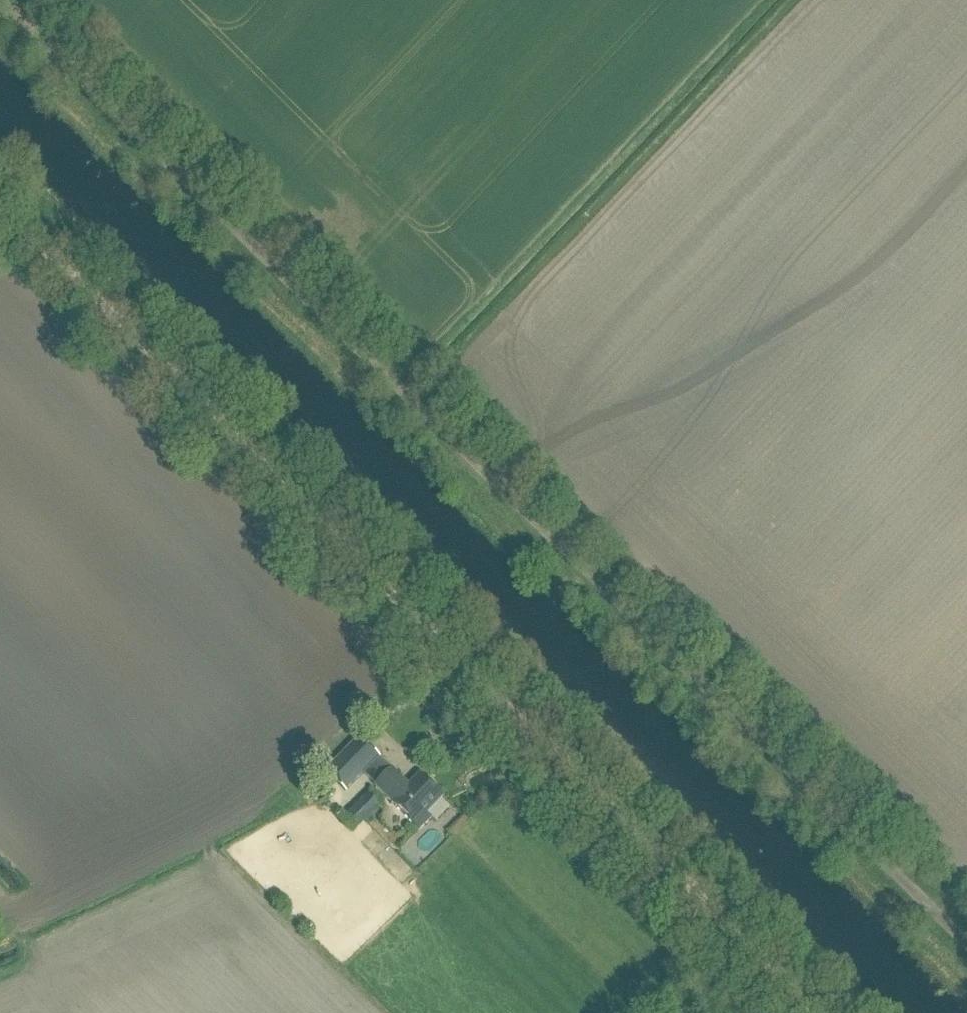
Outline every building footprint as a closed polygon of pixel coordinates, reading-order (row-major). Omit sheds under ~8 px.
[(380,759),(358,737),(324,772),(345,794),(380,759)] [(409,788),(392,771),(375,789),(419,832),(431,820),(426,816),(443,799),(420,776),(409,788)] [(383,803),(370,791),(340,822),(353,835),(383,803)]
